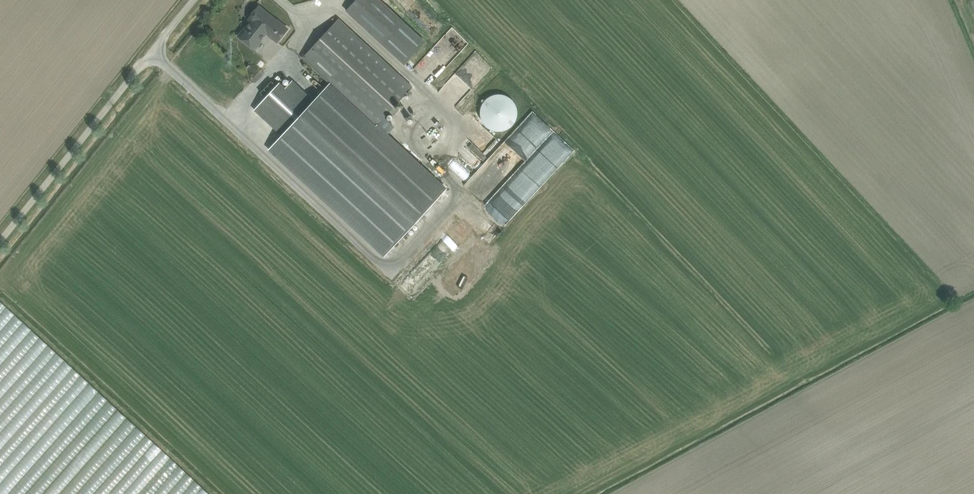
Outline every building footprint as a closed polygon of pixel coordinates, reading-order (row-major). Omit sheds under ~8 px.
[(348,9),(406,62),(426,40),(382,0),(356,0),(348,9)] [(278,43),(291,28),(260,3),(237,31),(257,47),(267,35),(278,43)] [(338,13),(302,51),(376,121),(412,83),(338,13)] [(482,124),(513,124),(513,92),(489,92),(489,103),(486,103),(486,112),(481,112),(482,124)] [(506,176),(548,128),(528,110),(485,157),(506,176)] [(442,186),(443,184),(410,154),(397,157),(373,145),(376,141),(369,138),(365,139),(366,145),(365,145),(361,152),(357,148),(354,152),(350,148),(351,155),(356,155),(358,164),(354,170),(351,169),(352,175),(350,178),(343,179),(344,183),(341,186),(347,219),(348,220),(351,234),(374,255),(378,257),(442,186)] [(487,214),(473,229),(483,238),(497,223),(487,214)] [(119,417),(0,311),(0,493),(54,493),(115,425),(119,417)] [(86,493),(207,493),(140,434),(86,493)]
